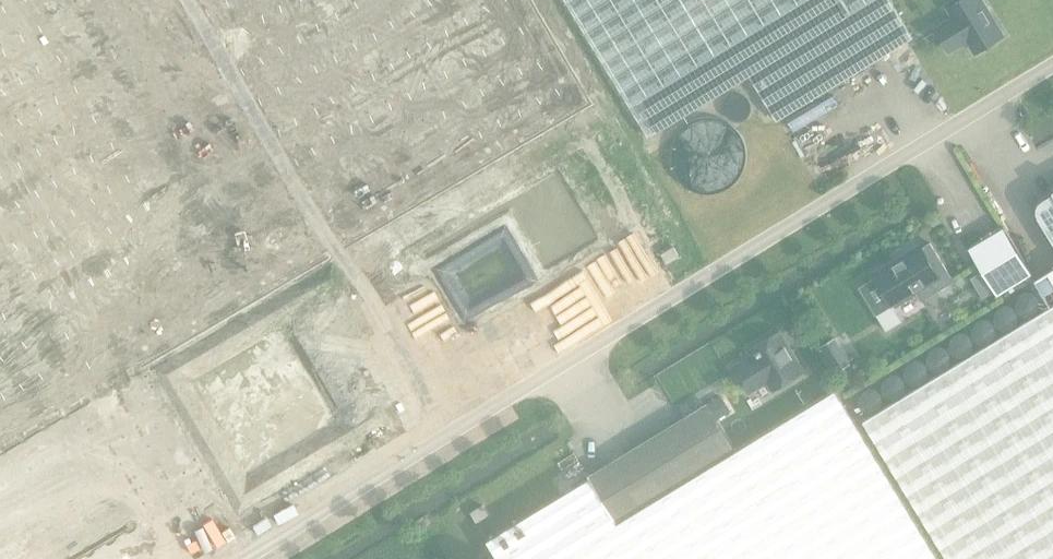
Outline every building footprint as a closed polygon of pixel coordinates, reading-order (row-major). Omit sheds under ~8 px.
[(141,368),(591,104),(530,0),(0,0),(0,450),(141,368)] [(650,135),(750,74),(871,0),(567,0),(650,135)] [(890,0),(874,0),(750,75),(777,120),(913,37),(890,0)] [(982,0),(960,0),(930,18),(949,50),(962,43),(960,39),(965,36),(975,52),(1003,34),(982,0)] [(1037,210),(1038,213),(1039,215),(1040,217),(1052,239),(1052,192),(1042,198),(1041,200),(1039,202),(1038,205),(1037,207),(1037,210)] [(997,295),(1033,273),(1004,226),(968,248),(997,295)] [(876,277),(859,287),(877,315),(886,330),(903,321),(893,305),(916,291),(921,300),(953,280),(930,242),(921,247),(920,245),(874,273),(876,277)] [(667,263),(679,256),(674,246),(661,253),(667,263)] [(866,421),(950,558),(1052,558),(1052,307),(866,421)] [(734,366),(750,391),(768,380),(773,389),(804,370),(780,330),(749,349),(752,355),(734,366)] [(835,337),(817,348),(833,374),(851,363),(835,337)] [(0,450),(0,558),(75,558),(149,516),(151,520),(155,517),(163,512),(214,483),(213,480),(208,483),(175,427),(141,368),(0,450)] [(722,395),(708,403),(718,419),(731,411),(722,395)] [(866,421),(854,401),(744,468),(733,450),(712,463),(730,502),(636,558),(950,558),(866,421)] [(500,558),(555,558),(618,521),(617,519),(736,448),(718,419),(708,403),(708,402),(589,475),(590,476),(487,539),(500,558)] [(476,521),(483,517),(488,514),(482,505),(470,512),(476,521)]
